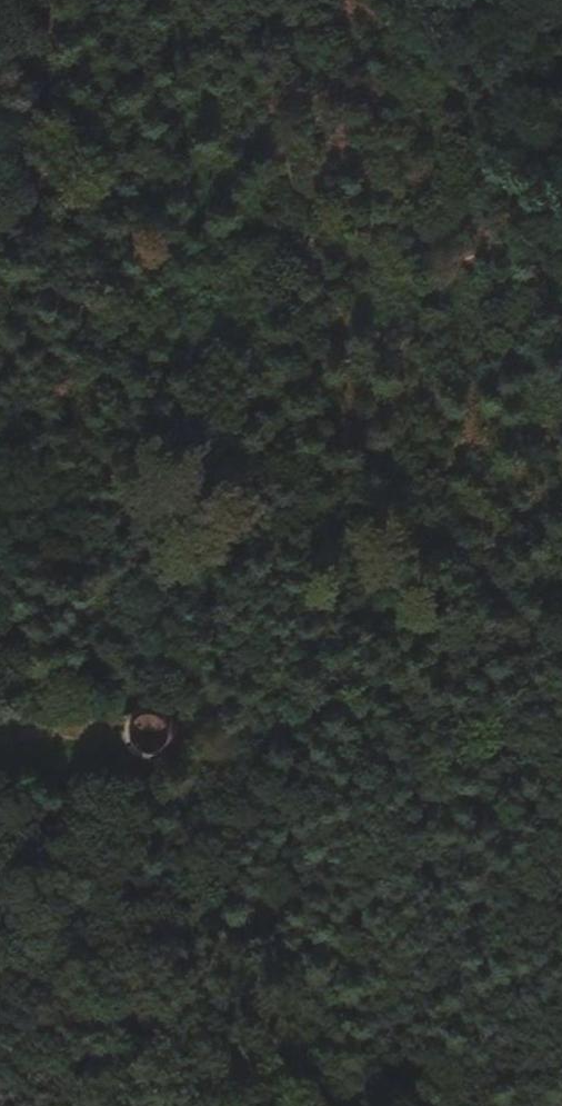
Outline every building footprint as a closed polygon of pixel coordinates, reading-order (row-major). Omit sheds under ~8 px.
[(175,734),(155,709),(135,725),(155,750),(175,734)]
